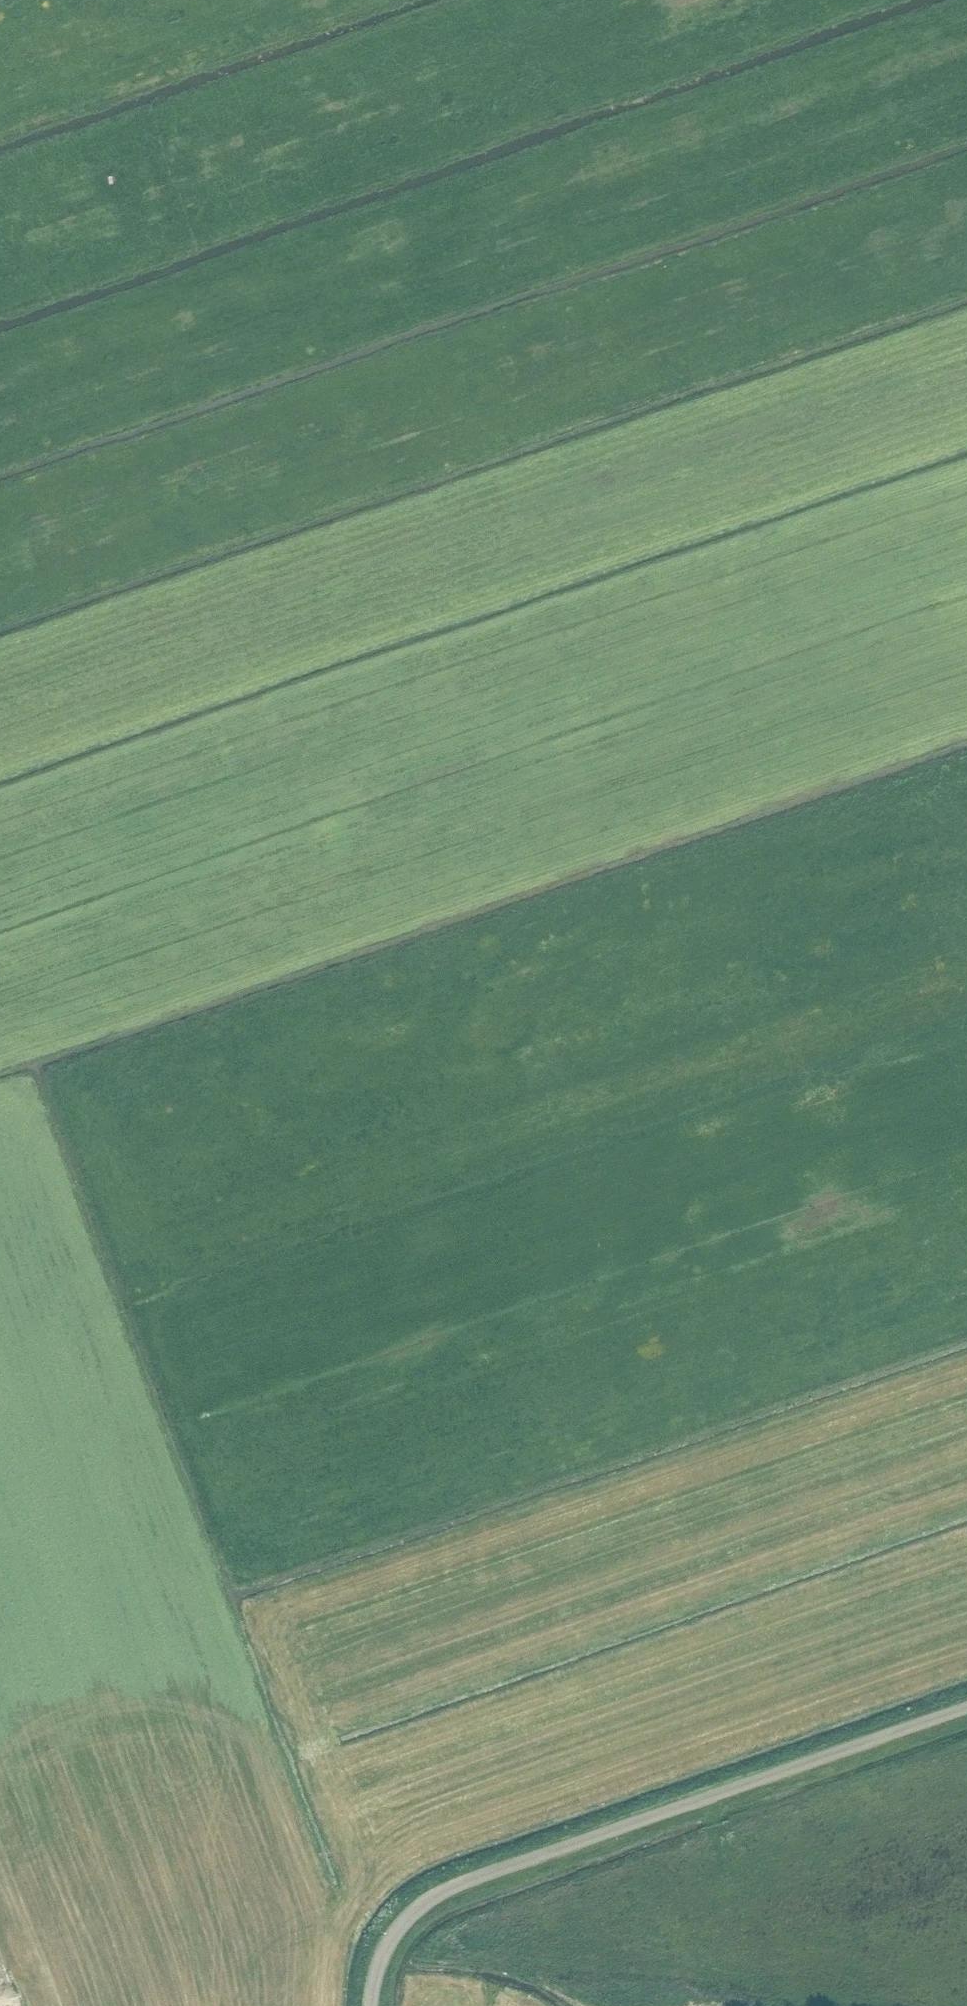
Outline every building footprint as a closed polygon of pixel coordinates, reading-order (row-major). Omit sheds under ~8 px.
[(17,1989),(0,1992),(0,2005),(21,2005),(17,1989)]
